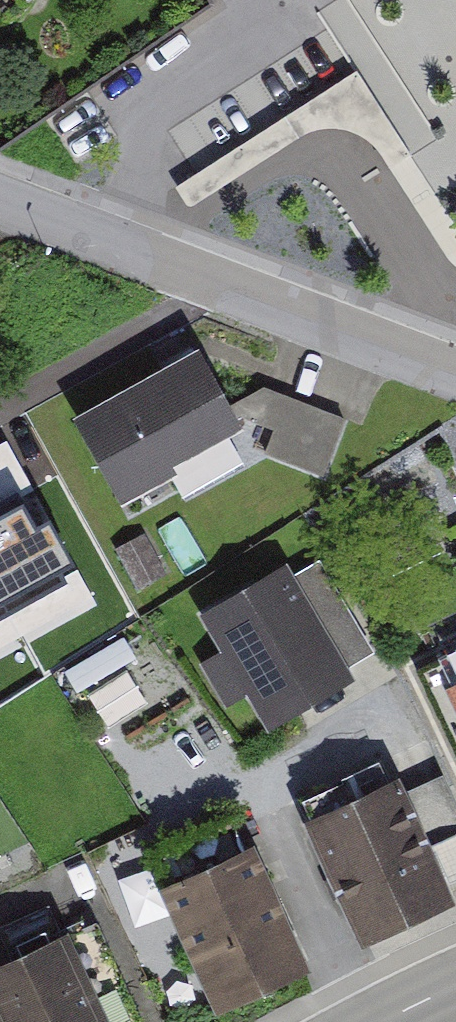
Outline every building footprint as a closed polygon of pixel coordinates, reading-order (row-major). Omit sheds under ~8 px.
[(246,10),(286,72),(387,7),(408,38),(348,77),(372,113),(339,135),(412,247),(455,218),(455,0),(262,0),(246,10)] [(236,421),(192,343),(87,402),(131,480),(236,421)] [(243,410),(278,424),(268,448),(328,472),(351,415),(256,377),(243,410)] [(0,461),(0,539),(33,521),(0,461)] [(301,573),(293,558),(205,610),(227,648),(207,660),(233,705),(254,692),(274,727),(359,677),(353,665),(382,648),(328,557),(301,573)] [(445,682),(455,705),(455,677),(445,682)] [(381,778),(316,813),(374,922),(439,887),(381,778)] [(248,838),(167,879),(225,993),(306,952),(248,838)] [(0,959),(0,1001),(13,1021),(119,1021),(59,923),(0,959)]
